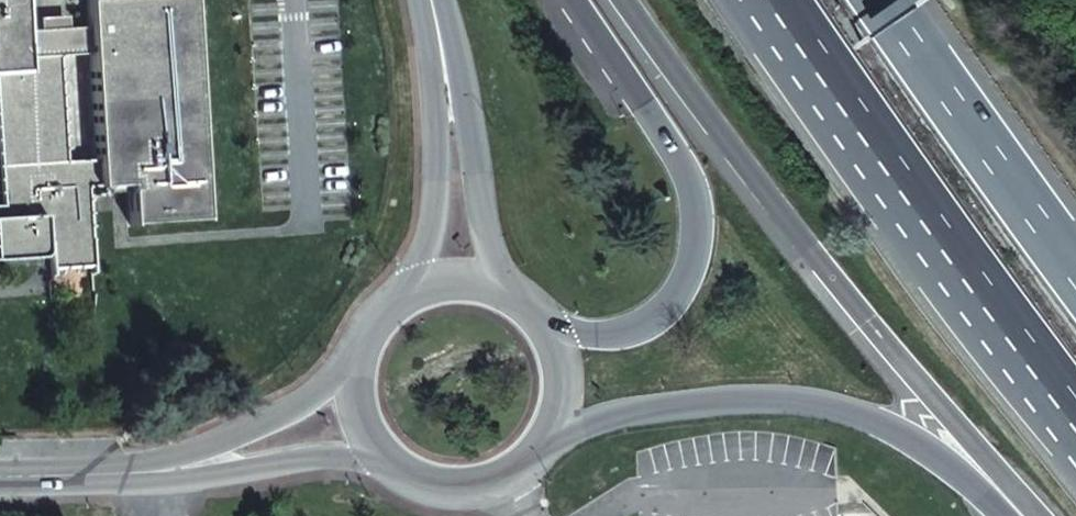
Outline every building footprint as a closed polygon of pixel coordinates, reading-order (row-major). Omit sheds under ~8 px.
[(41,254),(40,245),(48,244),(48,266),(88,266),(83,187),(135,187),(140,224),(207,219),(190,0),(161,0),(41,7),(42,46),(16,50),(12,0),(0,0),(0,257),(41,254)]
